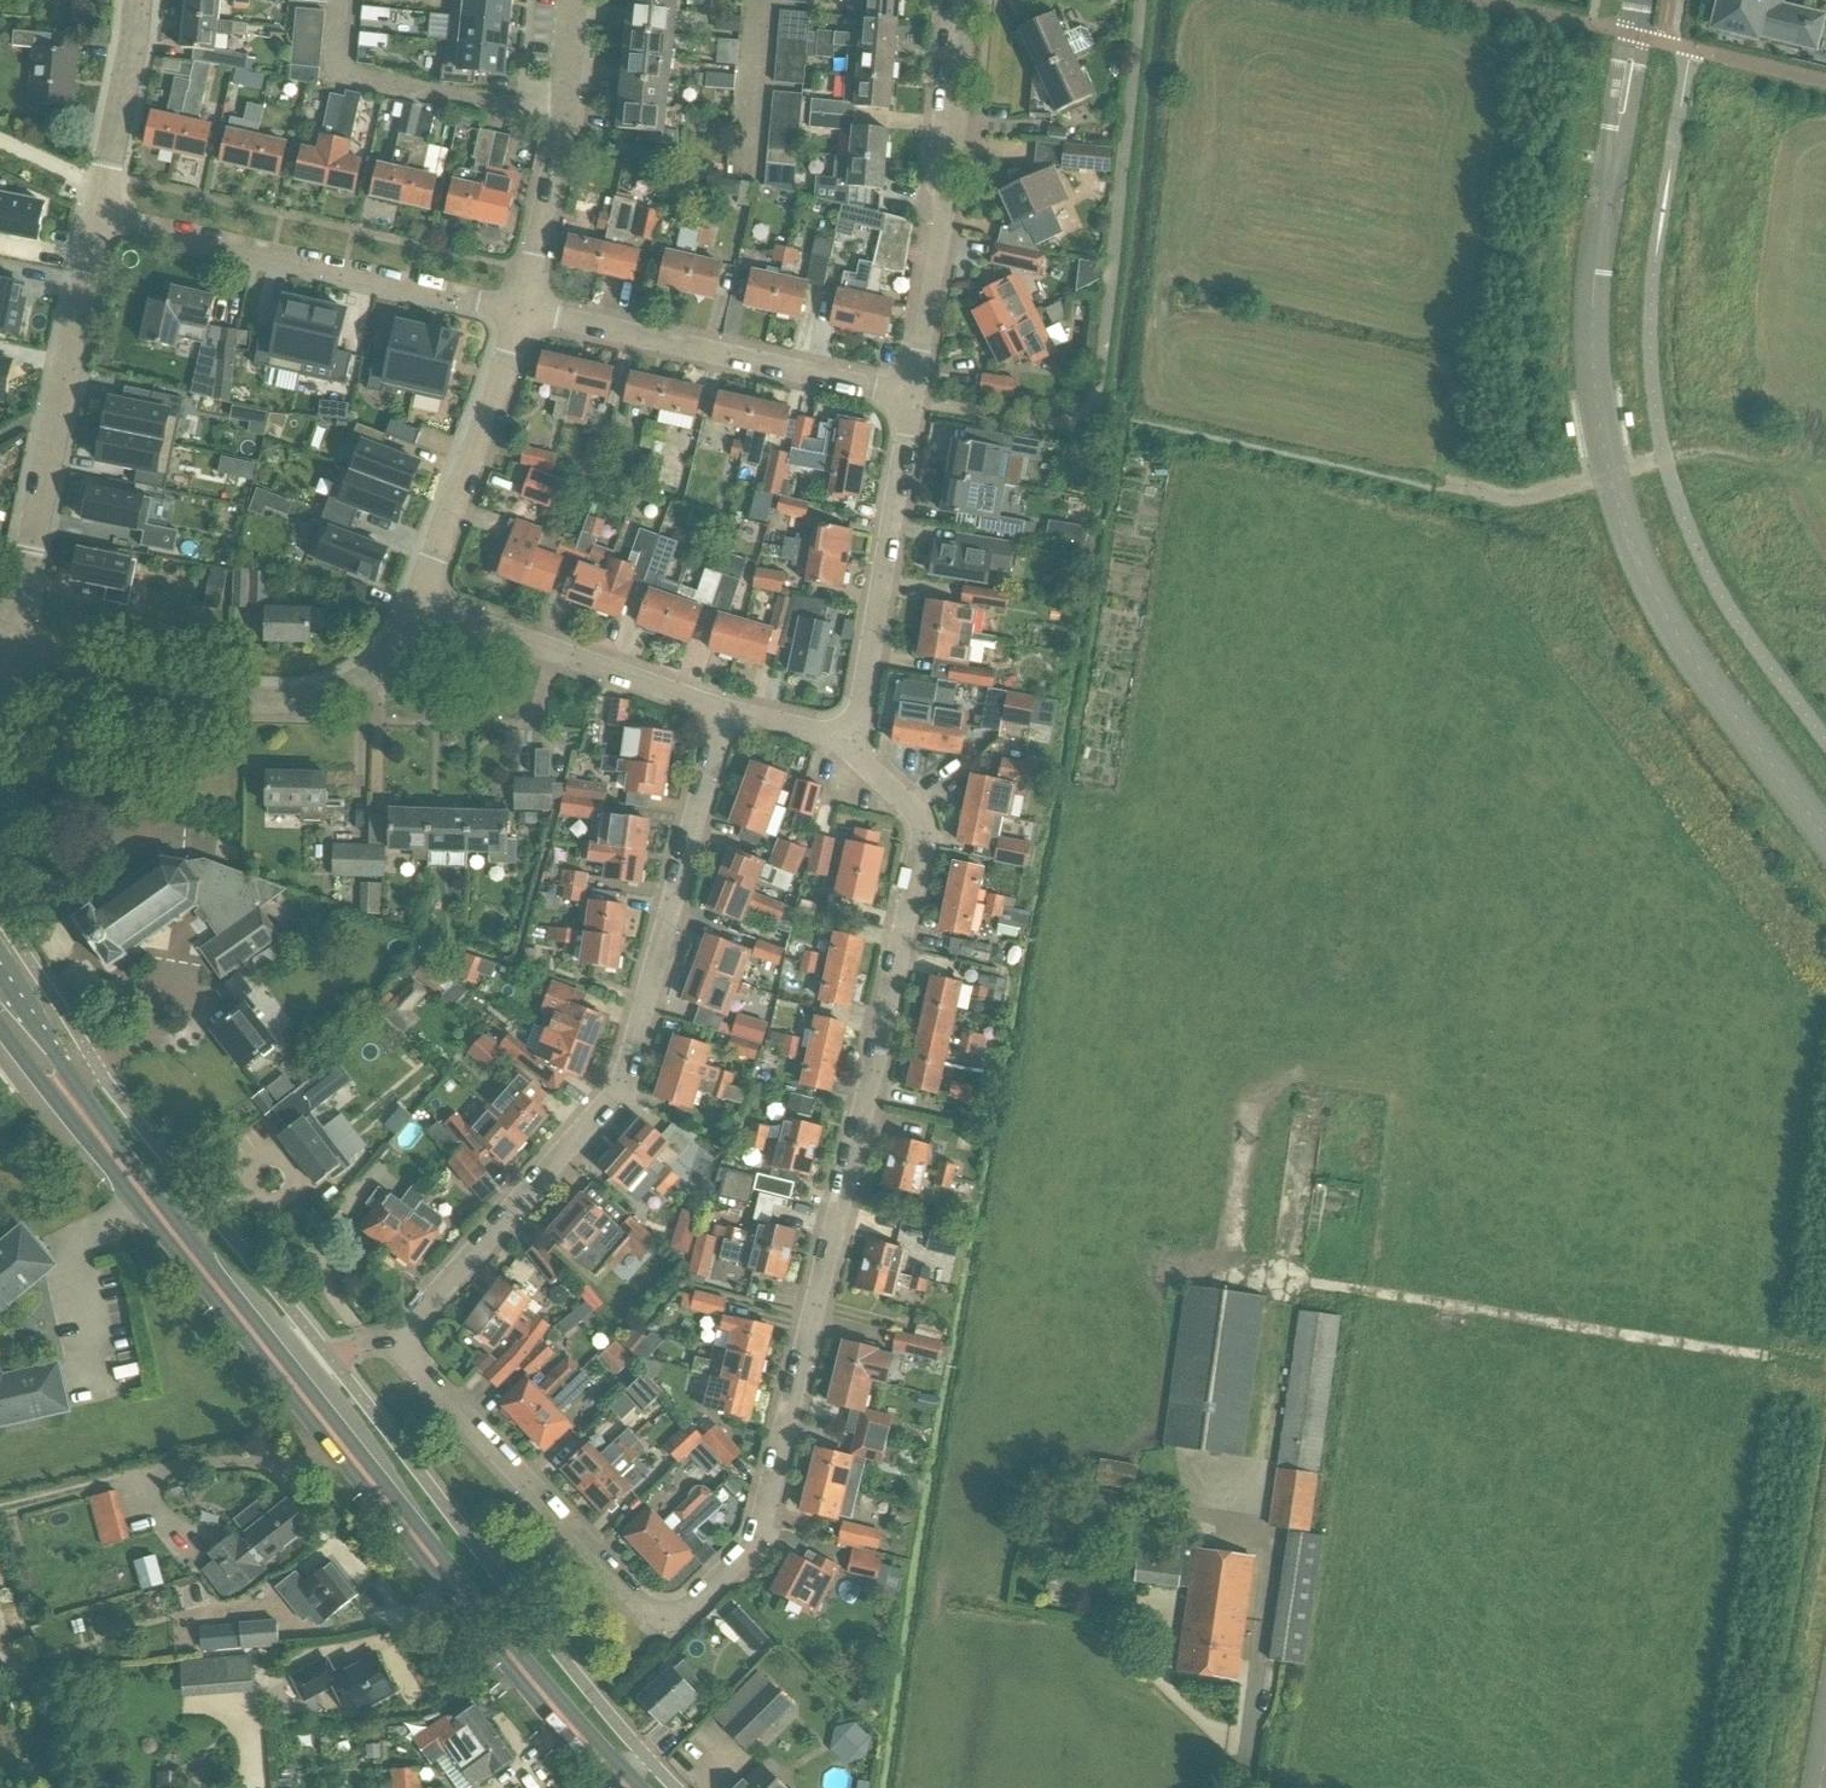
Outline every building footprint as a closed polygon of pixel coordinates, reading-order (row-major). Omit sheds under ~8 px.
[(186,18),(220,21),(222,0),(188,0),(186,18)] [(236,12),(250,14),(252,0),(237,0),(236,12)] [(453,15),(510,21),(513,0),(454,0),(453,15)] [(632,6),(676,11),(677,0),(632,0),(632,6)] [(872,20),(899,22),(901,0),(866,0),(864,19),(872,20)] [(1784,0),(1717,0),(1709,30),(1759,42),(1760,38),(1819,52),(1825,26),(1825,14),(1783,4),(1784,0)] [(629,31),(673,35),(676,11),(632,6),(629,31)] [(390,23),(392,9),(367,7),(363,7),(362,21),(367,21),(390,23)] [(297,23),(324,26),(326,12),(298,9),(297,23)] [(1059,9),(1053,12),(1054,14),(1018,30),(1037,72),(1073,56),(1095,46),(1088,30),(1081,27),(1070,32),(1059,9)] [(820,32),(809,31),(811,15),(782,12),(780,40),(808,43),(808,44),(819,45),(820,32)] [(453,15),(450,41),(508,47),(510,21),(453,15)] [(721,15),(719,30),(739,32),(740,17),(721,15)] [(220,21),(186,18),(183,49),(216,52),(218,34),(233,35),(234,33),(248,34),(249,24),(220,21)] [(820,32),(819,45),(835,46),(849,47),(862,49),(896,52),(899,22),(872,20),(864,19),(863,35),(820,31),(820,32)] [(77,34),(78,24),(61,22),(60,32),(77,34)] [(324,26),(297,23),(296,29),(295,37),(323,40),(324,26)] [(81,37),(39,32),(39,33),(17,30),(15,45),(37,47),(32,101),(68,105),(71,75),(77,75),(81,37)] [(627,55),(671,60),(673,35),(629,31),(627,55)] [(388,49),(389,35),(366,33),(361,32),(359,47),(365,47),(388,49)] [(323,40),(295,37),(294,51),(322,54),(323,40)] [(808,43),(780,40),(778,54),(807,57),(807,55),(808,44),(808,43)] [(450,41),(447,65),(443,65),(441,82),(474,85),(476,72),(505,75),(508,47),(450,41)] [(720,41),(717,65),(736,66),(739,43),(720,41)] [(807,55),(834,58),(835,46),(819,45),(808,44),(807,55)] [(862,49),(849,47),(846,77),(894,81),(896,52),(862,49)] [(249,56),(221,51),(219,65),(247,71),(249,58),(249,56)] [(322,54),(294,51),(293,66),(321,68),(322,54)] [(777,68),(805,71),(807,57),(778,54),(777,68)] [(624,80),(668,84),(671,60),(627,55),(624,80)] [(1092,98),(1073,56),(1037,72),(1034,74),(1030,118),(1051,119),(1051,124),(1052,124),(1053,116),(1092,98)] [(249,58),(247,71),(256,72),(256,58),(249,58)] [(204,97),(211,65),(196,62),(192,82),(177,152),(205,158),(212,126),(198,123),(204,97)] [(291,80),(319,87),(321,68),(293,66),(291,80)] [(805,71),(777,68),(776,83),(804,85),(805,73),(805,71)] [(236,69),(233,84),(248,87),(251,72),(236,69)] [(708,74),(706,88),(734,91),(736,77),(735,77),(708,74)] [(73,105),(77,75),(71,75),(68,105),(73,105)] [(813,97),(811,114),(857,119),(858,108),(891,111),(894,81),(846,77),(844,100),(813,97)] [(174,109),(173,117),(155,114),(149,146),(177,152),(192,82),(177,78),(171,109),(174,109)] [(668,84),(624,80),(622,105),(665,109),(668,84)] [(335,142),(333,154),(326,186),(355,192),(362,161),(348,158),(358,114),(361,115),(363,107),(359,106),(360,102),(362,94),(347,90),(345,98),(342,113),(341,118),(335,142)] [(773,114),(801,116),(801,114),(803,95),(775,93),(773,114)] [(665,109),(622,105),(619,129),(640,131),(639,142),(677,146),(681,111),(665,109)] [(251,122),(244,121),(233,119),(231,131),(223,163),(251,169),(259,137),(261,125),(264,111),(254,108),(251,122)] [(402,203),(422,114),(408,111),(402,135),(399,134),(392,167),(381,165),(374,197),(402,203)] [(422,114),(402,203),(430,209),(437,178),(424,175),(432,141),(429,141),(435,116),(422,113),(422,114)] [(771,135),(799,138),(801,116),(773,114),(771,135)] [(857,119),(811,114),(810,128),(854,132),(852,157),(886,160),(889,131),(856,128),(857,119)] [(306,148),(299,180),(326,186),(333,154),(335,142),(341,118),(331,116),(330,122),(326,121),(319,151),(306,148)] [(481,131),(475,158),(479,159),(476,174),(460,170),(450,214),(477,220),(496,134),(481,131)] [(533,133),(530,145),(538,147),(541,135),(540,135),(533,133)] [(513,195),(517,176),(503,173),(511,137),(496,134),(477,220),(506,226),(513,195)] [(799,138),(771,135),(770,149),(798,152),(799,138)] [(259,137),(251,169),(279,175),(287,143),(259,137)] [(1106,150),(1065,146),(1063,168),(1104,171),(1106,150)] [(798,152),(770,149),(769,163),(797,166),(798,152)] [(837,156),(835,179),(821,178),(819,199),(843,205),(848,206),(850,187),(884,190),(886,160),(852,157),(837,156)] [(794,193),(797,166),(769,163),(767,186),(794,193)] [(1053,170),(1001,194),(1015,223),(1011,225),(1004,223),(1000,242),(1036,250),(1029,235),(1032,233),(1038,245),(1062,234),(1056,222),(1057,222),(1051,208),(1067,200),(1053,170)] [(737,205),(752,209),(758,184),(743,180),(737,205)] [(38,240),(45,204),(0,195),(0,233),(38,240)] [(638,203),(617,198),(615,209),(613,215),(610,231),(607,246),(600,273),(634,281),(640,253),(628,250),(636,213),(638,203)] [(843,205),(836,234),(854,238),(857,225),(882,231),(885,215),(848,206),(843,205)] [(659,212),(645,209),(638,238),(653,241),(659,212)] [(610,231),(613,215),(603,213),(599,229),(610,231)] [(874,268),(871,282),(868,297),(860,331),(887,337),(895,303),(879,299),(885,270),(906,274),(914,222),(885,215),(882,231),(878,250),(874,268)] [(785,264),(788,248),(787,248),(792,228),(778,225),(774,245),(777,246),(773,261),(785,264)] [(687,229),(681,255),(669,253),(673,236),(656,232),(651,256),(667,260),(661,287),(688,293),(695,259),(699,244),(702,229),(692,227),(691,230),(687,229)] [(702,229),(699,244),(709,246),(712,231),(702,229)] [(600,273),(607,246),(572,238),(566,266),(600,273)] [(992,263),(1039,275),(1044,254),(1037,252),(1036,250),(1000,242),(999,243),(997,242),(992,263)] [(788,248),(785,264),(796,266),(799,251),(788,248)] [(695,259),(688,293),(714,299),(722,265),(695,259)] [(774,312),(782,278),(755,272),(747,306),(774,312)] [(782,278),(774,312),(800,318),(808,284),(782,278)] [(987,307),(975,313),(988,339),(1030,317),(1036,314),(1035,312),(1018,280),(1010,278),(980,294),(987,307)] [(18,333),(24,305),(19,304),(23,285),(0,281),(0,329),(18,333)] [(150,300),(141,340),(178,348),(180,338),(206,344),(201,366),(212,369),(213,361),(215,361),(219,362),(236,364),(237,349),(238,345),(239,331),(222,329),(210,328),(216,298),(189,292),(189,291),(175,288),(175,289),(173,289),(170,304),(150,300)] [(860,331),(868,297),(841,291),(833,325),(860,331)] [(262,333),(255,364),(301,375),(317,304),(286,297),(277,337),(262,333)] [(1060,301),(1045,309),(1053,324),(1068,317),(1060,301)] [(317,304),(301,375),(346,385),(353,354),(338,350),(347,310),(317,304)] [(1028,349),(1035,362),(1056,351),(1036,314),(1030,317),(988,339),(1001,363),(1028,349)] [(375,359),(368,390),(383,393),(384,387),(416,394),(430,329),(399,322),(389,362),(375,359)] [(430,329),(416,394),(445,401),(460,336),(459,336),(430,329)] [(240,331),(239,345),(249,346),(250,332),(240,331)] [(540,381),(555,385),(554,391),(552,401),(557,402),(553,418),(567,421),(567,419),(571,404),(573,391),(580,362),(546,355),(540,381)] [(4,401),(13,361),(0,359),(0,401),(4,401)] [(586,425),(590,410),(594,393),(608,397),(609,391),(614,370),(580,362),(573,391),(571,404),(567,419),(567,421),(586,425)] [(630,391),(628,401),(662,408),(668,382),(634,374),(630,391)] [(1012,396),(1014,381),(985,376),(983,391),(1012,396)] [(696,416),(702,391),(702,390),(668,382),(662,408),(696,416)] [(111,399),(105,430),(176,445),(185,399),(154,392),(151,407),(111,399)] [(750,428),(756,402),(722,395),(716,421),(750,428)] [(756,402),(750,428),(767,432),(785,436),(790,409),(756,402)] [(340,404),(338,420),(350,421),(351,405),(340,404)] [(254,410),(249,433),(266,437),(269,424),(271,414),(254,410)] [(271,414),(269,424),(284,429),(289,416),(271,414)] [(790,460),(806,462),(837,468),(832,492),(860,497),(866,462),(825,454),(808,452),(814,419),(799,416),(792,448),(790,460)] [(392,420),(387,435),(416,446),(421,431),(392,420)] [(831,420),(825,454),(866,462),(872,427),(831,420)] [(655,439),(658,423),(647,421),(644,436),(655,439)] [(655,439),(666,441),(670,426),(658,423),(655,439)] [(364,442),(353,472),(409,493),(420,463),(382,449),(387,435),(358,424),(353,438),(364,442)] [(105,430),(98,461),(138,469),(135,483),(166,489),(176,445),(105,430)] [(605,442),(590,439),(582,475),(597,478),(605,442)] [(731,457),(743,460),(746,443),(735,440),(731,457)] [(991,446),(957,441),(952,476),(985,481),(991,446)] [(557,454),(526,447),(522,463),(553,471),(557,454)] [(773,452),(764,491),(761,490),(755,519),(769,522),(775,494),(780,495),(789,455),(773,452)] [(241,461),(238,477),(252,480),(255,464),(241,461)] [(342,468),(326,511),(336,515),(355,522),(360,508),(398,522),(409,493),(353,472),(342,468)] [(532,470),(522,498),(551,508),(561,480),(532,470)] [(1027,522),(1002,518),(1008,485),(985,481),(952,476),(946,510),(979,516),(985,517),(983,530),(1025,537),(1027,522)] [(91,497),(86,521),(144,533),(142,546),(175,553),(179,531),(148,525),(153,499),(93,486),(91,497)] [(272,494),(258,489),(250,511),(264,516),(272,494)] [(782,497),(778,512),(806,518),(809,503),(782,497)] [(326,511),(309,554),(320,558),(319,559),(376,581),(388,550),(349,536),(355,522),(336,515),(326,511)] [(604,518),(589,513),(580,539),(573,556),(589,562),(587,567),(582,566),(571,598),(579,601),(578,606),(591,611),(593,606),(596,607),(607,574),(613,559),(615,553),(595,546),(604,518)] [(506,575),(527,583),(539,550),(546,529),(520,520),(513,541),(507,558),(500,555),(493,575),(505,579),(506,575)] [(1061,542),(1064,525),(1049,522),(1046,540),(1061,542)] [(784,547),(849,558),(854,530),(818,524),(816,537),(803,535),(802,540),(786,537),(784,547)] [(596,607),(621,616),(633,583),(631,582),(633,577),(644,580),(660,535),(642,529),(629,565),(613,559),(607,574),(596,607)] [(678,541),(660,535),(644,580),(662,587),(678,541)] [(571,541),(564,538),(560,551),(573,556),(580,539),(573,536),(571,541)] [(1013,544),(974,537),(971,550),(940,545),(936,573),(967,578),(969,565),(1008,571),(1013,544)] [(770,544),(768,555),(795,560),(794,566),(810,569),(808,581),(844,587),(849,558),(784,547),(770,544)] [(1066,544),(1065,552),(1069,559),(1079,561),(1081,546),(1066,544)] [(80,551),(74,579),(109,586),(106,600),(128,605),(137,562),(117,558),(118,553),(99,550),(98,554),(80,551)] [(527,583),(552,591),(563,558),(539,550),(527,583)] [(714,563),(711,571),(723,576),(726,568),(714,563)] [(726,568),(723,576),(739,581),(743,570),(727,564),(726,568)] [(786,574),(760,569),(757,587),(783,591),(786,574)] [(707,570),(699,594),(681,588),(677,599),(666,632),(691,640),(704,603),(712,606),(723,576),(711,571),(707,570)] [(212,572),(205,606),(221,609),(228,575),(212,572)] [(252,573),(252,603),(268,604),(269,574),(252,573)] [(723,576),(712,606),(728,612),(739,581),(723,576)] [(665,590),(655,586),(654,591),(651,590),(642,623),(647,626),(645,633),(655,637),(658,628),(666,632),(677,599),(665,594),(665,590)] [(968,587),(965,602),(1007,609),(1010,593),(968,587)] [(829,632),(823,631),(830,601),(794,595),(791,606),(780,644),(788,645),(792,632),(800,634),(792,669),(820,675),(821,671),(830,673),(836,647),(826,645),(829,632)] [(965,607),(931,601),(926,628),(974,636),(974,640),(991,643),(992,635),(975,632),(978,610),(964,608),(965,607)] [(772,629),(747,622),(738,655),(763,663),(768,646),(778,649),(780,644),(791,606),(780,602),(772,629)] [(269,609),(269,642),(312,643),(312,610),(269,609)] [(747,622),(721,615),(712,648),(738,655),(747,622)] [(846,619),(842,639),(852,641),(856,621),(846,619)] [(974,636),(926,628),(922,655),(955,661),(955,660),(970,662),(974,640),(974,636)] [(995,674),(955,666),(952,680),(958,681),(992,687),(995,674)] [(952,680),(940,678),(939,687),(934,715),(933,719),(929,746),(961,752),(968,713),(953,710),(958,681),(952,680)] [(902,709),(934,715),(939,687),(906,682),(902,709)] [(1001,731),(1003,721),(1008,692),(988,689),(981,728),(1001,731)] [(1037,697),(1012,692),(1010,692),(1008,704),(1010,704),(1007,721),(1032,726),(1037,697)] [(631,701),(615,699),(613,714),(609,713),(608,721),(612,722),(611,726),(627,728),(631,701)] [(929,746),(933,719),(901,714),(897,741),(929,746)] [(635,759),(669,764),(673,735),(639,730),(635,759)] [(621,770),(633,771),(631,791),(664,795),(669,764),(635,759),(622,758),(607,756),(605,767),(621,770)] [(975,776),(968,809),(994,815),(1002,816),(1009,817),(1017,778),(1035,782),(1038,766),(1005,759),(1001,781),(975,776)] [(744,792),(776,804),(786,775),(755,764),(744,792)] [(270,806),(269,814),(303,815),(302,821),(345,822),(346,808),(327,807),(328,774),(270,773),(270,806)] [(535,779),(518,779),(517,809),(535,810),(535,779)] [(535,779),(535,810),(552,810),(553,780),(535,779)] [(570,780),(569,783),(566,796),(581,798),(607,801),(609,785),(584,782),(570,780)] [(818,802),(820,793),(822,786),(799,780),(791,810),(814,816),(818,802)] [(776,804),(744,792),(734,821),(765,833),(776,804)] [(581,798),(579,815),(604,819),(607,801),(581,798)] [(968,809),(961,841),(986,847),(984,856),(1026,865),(1031,844),(997,837),(1002,816),(994,815),(968,809)] [(394,810),(393,850),(431,851),(432,811),(394,810)] [(469,852),(470,812),(432,811),(431,851),(469,852)] [(490,853),(490,862),(492,862),(516,862),(517,838),(518,838),(518,837),(508,836),(509,813),(470,812),(469,852),(490,853)] [(539,812),(520,813),(520,824),(539,823),(539,812)] [(601,845),(604,845),(645,851),(650,822),(605,815),(601,845)] [(844,869),(878,877),(884,850),(877,849),(880,834),(859,829),(856,843),(850,842),(844,869)] [(811,862),(829,866),(835,838),(817,834),(811,862)] [(777,852),(801,861),(806,848),(782,839),(777,852)] [(641,882),(645,851),(604,845),(601,845),(585,842),(583,858),(610,862),(607,877),(641,882)] [(336,875),(369,876),(370,846),(337,845),(336,875)] [(387,847),(370,846),(369,876),(386,877),(387,847)] [(777,852),(772,865),(734,850),(723,879),(753,891),(758,877),(789,889),(801,861),(777,852)] [(76,919),(78,923),(79,923),(88,935),(87,936),(99,952),(108,965),(110,968),(114,966),(113,966),(124,958),(124,959),(127,956),(147,942),(149,945),(151,943),(149,941),(163,931),(165,934),(167,932),(165,929),(179,919),(181,922),(183,920),(182,917),(196,907),(217,938),(201,949),(222,979),(281,937),(261,908),(287,889),(206,860),(191,864),(191,861),(187,860),(186,863),(163,862),(163,859),(160,859),(160,862),(146,872),(144,869),(142,871),(143,874),(129,883),(128,880),(125,882),(127,885),(113,894),(111,891),(109,893),(111,895),(91,909),(91,908),(88,910),(88,911),(76,919)] [(829,866),(811,862),(809,871),(827,875),(829,866)] [(949,896),(976,902),(983,869),(956,863),(949,896)] [(878,877),(844,869),(838,895),(872,903),(878,877)] [(563,871),(561,883),(566,883),(588,886),(589,875),(563,871)] [(768,913),(769,908),(783,914),(782,918),(793,923),(796,908),(753,891),(723,879),(711,907),(743,919),(748,905),(768,913)] [(364,883),(364,894),(380,894),(380,884),(364,883)] [(566,883),(564,900),(586,902),(588,886),(566,883)] [(989,904),(1015,910),(1017,899),(991,894),(989,904)] [(976,902),(949,896),(943,928),(969,934),(976,902)] [(593,901),(589,933),(622,938),(627,906),(593,901)] [(1015,919),(1017,910),(1015,910),(989,904),(987,913),(1015,919)] [(769,908),(768,913),(782,918),(783,914),(769,908)] [(589,933),(561,929),(560,940),(586,944),(584,963),(618,968),(622,938),(589,933)] [(831,967),(857,973),(864,940),(838,934),(831,967)] [(735,945),(711,936),(705,951),(700,950),(695,964),(700,966),(699,968),(723,977),(737,982),(739,983),(751,951),(735,945)] [(424,940),(405,968),(416,977),(418,975),(437,990),(453,970),(432,954),(437,944),(424,940)] [(993,948),(993,946),(964,940),(961,955),(990,961),(993,948)] [(761,941),(756,956),(781,965),(786,950),(761,941)] [(993,948),(990,961),(1003,964),(1005,956),(1000,949),(993,948)] [(527,949),(524,964),(540,967),(543,952),(527,949)] [(806,951),(804,961),(819,964),(821,954),(806,951)] [(484,959),(469,954),(461,977),(476,983),(484,959)] [(819,964),(804,961),(802,970),(817,973),(819,964)] [(857,973),(831,967),(824,999),(850,1005),(857,973)] [(749,997),(752,988),(739,983),(737,982),(723,977),(699,968),(688,999),(712,1008),(717,995),(731,1001),(734,992),(749,997)] [(1005,979),(988,975),(985,987),(975,985),(973,995),(1001,1001),(1005,979)] [(219,990),(236,1013),(214,1031),(243,1067),(261,1053),(264,1058),(275,1048),(272,1044),(274,1042),(251,1012),(256,1008),(243,993),(250,988),(240,976),(219,990)] [(926,1003),(956,1010),(962,982),(932,976),(926,1003)] [(421,1024),(410,1011),(428,994),(417,982),(385,1011),(407,1036),(421,1024)] [(561,1011),(553,1030),(594,1047),(605,1019),(578,1008),(583,994),(556,983),(547,1006),(561,1011)] [(956,1010),(926,1003),(920,1031),(951,1038),(956,1010)] [(733,1035),(762,1044),(768,1025),(739,1015),(733,1035)] [(812,1051),(838,1057),(845,1024),(820,1019),(812,1051)] [(553,1030),(550,1029),(543,1047),(538,1045),(533,1045),(529,1048),(513,1035),(502,1048),(516,1060),(529,1070),(531,1072),(556,1092),(572,1071),(583,1075),(594,1047),(553,1030)] [(963,1040),(977,1043),(986,1045),(989,1045),(1000,1048),(1002,1038),(965,1030),(963,1040)] [(914,1059),(945,1066),(951,1038),(920,1031),(914,1059)] [(759,1044),(735,1036),(730,1050),(755,1058),(759,1044)] [(785,1036),(783,1044),(800,1048),(802,1039),(785,1036)] [(491,1069),(504,1054),(486,1038),(473,1053),(491,1069)] [(710,1048),(678,1038),(669,1067),(730,1086),(731,1086),(735,1075),(719,1070),(705,1066),(710,1048)] [(977,1043),(963,1040),(960,1052),(975,1055),(977,1043)] [(775,1042),(773,1052),(783,1054),(783,1056),(798,1059),(800,1048),(783,1044),(775,1042)] [(977,1043),(975,1055),(986,1058),(989,1045),(986,1045),(977,1043)] [(838,1057),(812,1051),(805,1083),(830,1089),(838,1057)] [(945,1066),(914,1059),(908,1087),(939,1093),(945,1066)] [(747,1091),(731,1086),(730,1086),(669,1067),(660,1096),(692,1106),(697,1089),(743,1103),(747,1091)] [(277,1106),(273,1109),(289,1129),(279,1137),(315,1183),(328,1174),(332,1179),(351,1164),(312,1114),(340,1092),(322,1069),(277,1106)] [(490,1107),(526,1138),(546,1115),(535,1106),(546,1094),(521,1072),(517,1076),(490,1107)] [(974,1087),(954,1082),(951,1097),(971,1101),(974,1087)] [(265,1091),(254,1099),(266,1114),(273,1109),(277,1106),(265,1091)] [(791,1092),(787,1111),(811,1117),(816,1098),(791,1092)] [(471,1128),(458,1113),(446,1123),(461,1142),(474,1131),(481,1139),(506,1161),(526,1138),(490,1107),(471,1128)] [(780,1143),(815,1151),(821,1127),(787,1118),(780,1143)] [(643,1121),(623,1143),(660,1176),(669,1166),(658,1156),(669,1143),(643,1121)] [(754,1124),(751,1136),(766,1140),(769,1128),(754,1124)] [(749,1147),(750,1147),(764,1150),(766,1140),(751,1136),(749,1147)] [(453,1137),(442,1147),(448,1153),(459,1143),(453,1137)] [(890,1161),(924,1169),(930,1145),(896,1137),(890,1161)] [(623,1143),(603,1166),(629,1189),(639,1177),(650,1188),(652,1186),(651,1185),(652,1183),(665,1194),(672,1186),(660,1176),(623,1143)] [(815,1151),(780,1143),(775,1167),(809,1176),(815,1151)] [(486,1175),(463,1147),(451,1162),(470,1186),(486,1175)] [(924,1169),(890,1161),(884,1185),(918,1194),(924,1169)] [(939,1173),(954,1176),(956,1165),(942,1162),(939,1173)] [(724,1183),(754,1191),(757,1177),(727,1170),(724,1183)] [(939,1173),(936,1184),(951,1188),(954,1176),(939,1173)] [(757,1177),(754,1191),(791,1200),(795,1183),(758,1174),(757,1177)] [(599,1209),(611,1196),(594,1181),(583,1194),(599,1209)] [(754,1191),(724,1183),(721,1197),(751,1204),(754,1191)] [(388,1195),(362,1229),(388,1248),(421,1203),(428,1194),(427,1193),(418,1187),(408,1200),(403,1206),(388,1195)] [(633,1215),(611,1196),(599,1209),(583,1194),(578,1199),(576,1197),(549,1226),(552,1228),(549,1231),(578,1257),(578,1256),(594,1271),(599,1270),(607,1261),(608,1262),(632,1235),(650,1252),(660,1240),(632,1216),(633,1215)] [(413,1267),(434,1238),(438,1232),(437,1231),(442,1223),(441,1218),(421,1203),(388,1248),(413,1267)] [(740,1242),(755,1246),(790,1254),(796,1230),(761,1221),(758,1234),(728,1227),(728,1229),(716,1225),(713,1235),(720,1237),(726,1239),(740,1242)] [(693,1238),(676,1232),(671,1248),(688,1253),(693,1238)] [(700,1232),(690,1273),(709,1278),(720,1237),(713,1235),(700,1232)] [(962,1240),(932,1233),(929,1245),(959,1252),(962,1240)] [(0,1248),(0,1311),(34,1283),(29,1277),(44,1265),(23,1239),(8,1251),(4,1245),(0,1248)] [(905,1248),(870,1240),(865,1264),(899,1272),(905,1248)] [(540,1243),(529,1252),(546,1273),(555,1284),(566,1274),(558,1263),(540,1243)] [(790,1254),(755,1246),(749,1270),(784,1279),(790,1254)] [(896,1283),(899,1272),(865,1264),(859,1288),(893,1297),(896,1283)] [(913,1276),(928,1280),(931,1268),(916,1265),(913,1276)] [(913,1276),(910,1287),(926,1290),(928,1280),(913,1276)] [(492,1287),(493,1291),(484,1303),(538,1343),(545,1334),(551,1326),(539,1316),(534,1323),(522,1314),(533,1299),(503,1277),(501,1281),(497,1280),(492,1287)] [(588,1284),(578,1292),(588,1304),(594,1311),(595,1312),(605,1304),(588,1284)] [(1266,1296),(1187,1285),(1165,1445),(1243,1456),(1266,1296)] [(690,1308),(722,1316),(726,1299),(694,1291),(694,1295),(685,1293),(682,1305),(690,1307),(690,1308)] [(465,1328),(494,1349),(504,1336),(516,1344),(503,1358),(508,1363),(515,1370),(529,1356),(538,1343),(484,1303),(465,1328)] [(1297,1532),(1311,1534),(1342,1316),(1300,1310),(1271,1526),(1289,1530),(1297,1532)] [(771,1328),(722,1316),(715,1345),(764,1358),(764,1357),(768,1355),(769,1349),(767,1345),(771,1328)] [(947,1327),(921,1321),(918,1334),(944,1340),(947,1327)] [(639,1330),(625,1345),(633,1353),(647,1337),(639,1330)] [(940,1359),(944,1343),(900,1332),(896,1348),(940,1359)] [(601,1356),(618,1374),(635,1359),(618,1340),(601,1356)] [(543,1341),(520,1366),(532,1378),(557,1355),(543,1341)] [(895,1354),(846,1342),(839,1372),(871,1380),(888,1384),(895,1354)] [(764,1358),(715,1345),(711,1361),(697,1357),(694,1371),(706,1374),(757,1387),(764,1358)] [(475,1362),(474,1364),(486,1376),(498,1363),(491,1356),(482,1355),(475,1362)] [(570,1359),(569,1358),(548,1378),(550,1380),(538,1391),(527,1380),(501,1404),(522,1426),(548,1402),(559,1392),(571,1381),(582,1371),(581,1370),(580,1371),(569,1360),(570,1359)] [(67,1409),(57,1366),(3,1378),(0,1375),(0,1425),(67,1409)] [(559,1392),(548,1402),(560,1414),(595,1381),(583,1369),(582,1371),(571,1381),(559,1392)] [(644,1412),(664,1394),(647,1372),(625,1392),(644,1412)] [(871,1380),(839,1372),(831,1402),(854,1407),(848,1431),(881,1439),(887,1415),(864,1410),(871,1380)] [(717,1409),(749,1417),(757,1387),(706,1374),(701,1394),(706,1395),(703,1405),(717,1409)] [(544,1450),(570,1425),(560,1414),(548,1402),(522,1426),(544,1450)] [(690,1424),(666,1447),(680,1464),(690,1454),(704,1442),(690,1424)] [(742,1451),(719,1425),(704,1438),(728,1464),(742,1451)] [(629,1430),(600,1457),(589,1444),(563,1469),(566,1472),(565,1476),(571,1482),(574,1481),(585,1492),(634,1446),(639,1441),(629,1430)] [(890,1447),(865,1441),(861,1458),(886,1464),(890,1447)] [(704,1442),(690,1454),(699,1464),(713,1452),(704,1442)] [(622,1480),(637,1464),(634,1461),(641,1455),(634,1446),(585,1492),(606,1515),(632,1490),(624,1482),(622,1480)] [(812,1480),(859,1491),(866,1464),(852,1460),(853,1458),(819,1450),(812,1480)] [(1140,1465),(1101,1458),(1097,1484),(1136,1491),(1140,1465)] [(859,1491),(812,1480),(805,1509),(838,1517),(839,1515),(852,1518),(859,1491)] [(690,1498),(663,1523),(650,1509),(624,1534),(646,1557),(710,1497),(708,1495),(707,1494),(707,1492),(706,1491),(706,1490),(705,1489),(703,1489),(702,1488),(701,1488),(700,1487),(698,1487),(697,1487),(696,1488),(695,1488),(694,1489),(693,1490),(692,1491),(691,1492),(690,1493),(690,1494),(690,1496),(690,1497),(690,1498)] [(1128,1515),(1131,1494),(1097,1487),(1093,1509),(1128,1515)] [(105,1548),(131,1542),(118,1493),(92,1499),(105,1548)] [(693,1532),(720,1507),(710,1497),(646,1557),(667,1579),(705,1544),(704,1543),(693,1532)] [(215,1561),(204,1570),(225,1596),(237,1587),(240,1591),(264,1573),(260,1568),(269,1560),(310,1528),(289,1502),(269,1517),(260,1506),(239,1522),(248,1534),(250,1536),(240,1543),(239,1541),(233,1534),(210,1553),(215,1561)] [(868,1528),(845,1522),(840,1542),(863,1548),(865,1542),(879,1545),(882,1531),(868,1528)] [(1325,1535),(1311,1534),(1297,1532),(1289,1530),(1271,1659),(1305,1664),(1325,1535)] [(1190,1588),(1179,1669),(1238,1678),(1256,1556),(1198,1548),(1199,1544),(1175,1541),(1171,1563),(1140,1559),(1136,1580),(1189,1587),(1189,1588),(1190,1588)] [(851,1571),(879,1578),(885,1554),(857,1548),(851,1571)] [(774,1590),(791,1600),(806,1607),(816,1613),(841,1568),(813,1552),(807,1562),(794,1554),(784,1572),(783,1571),(776,1583),(777,1584),(774,1590)] [(297,1571),(276,1587),(304,1622),(311,1617),(318,1625),(322,1625),(353,1600),(359,1595),(332,1562),(311,1579),(306,1583),(297,1571)] [(160,1570),(141,1575),(145,1589),(164,1584),(160,1570)] [(739,1606),(725,1620),(744,1640),(758,1626),(739,1606)] [(201,1631),(202,1653),(226,1651),(241,1650),(279,1647),(277,1624),(201,1631)] [(328,1661),(293,1679),(304,1701),(335,1685),(351,1715),(395,1692),(376,1655),(336,1676),(328,1661)] [(254,1689),(252,1656),(233,1658),(235,1691),(254,1689)] [(182,1662),(185,1695),(204,1693),(201,1660),(182,1662)] [(641,1699),(644,1703),(644,1707),(649,1712),(653,1712),(663,1723),(679,1708),(684,1713),(699,1699),(699,1698),(703,1695),(700,1692),(705,1687),(694,1675),(695,1673),(685,1661),(674,1671),(673,1670),(641,1699)] [(727,1728),(747,1749),(791,1705),(771,1684),(727,1728)] [(392,1752),(405,1773),(413,1772),(429,1761),(433,1767),(452,1753),(476,1787),(495,1774),(494,1773),(514,1759),(473,1702),(449,1719),(448,1718),(450,1716),(430,1730),(428,1727),(392,1752)] [(380,1744),(367,1745),(368,1761),(381,1760),(380,1744)] [(762,1764),(744,1782),(744,1781),(736,1787),(786,1787),(762,1764)] [(420,1772),(413,1772),(405,1773),(394,1773),(395,1787),(421,1787),(420,1772)] [(279,1780),(280,1787),(294,1787),(294,1779),(279,1780)]
